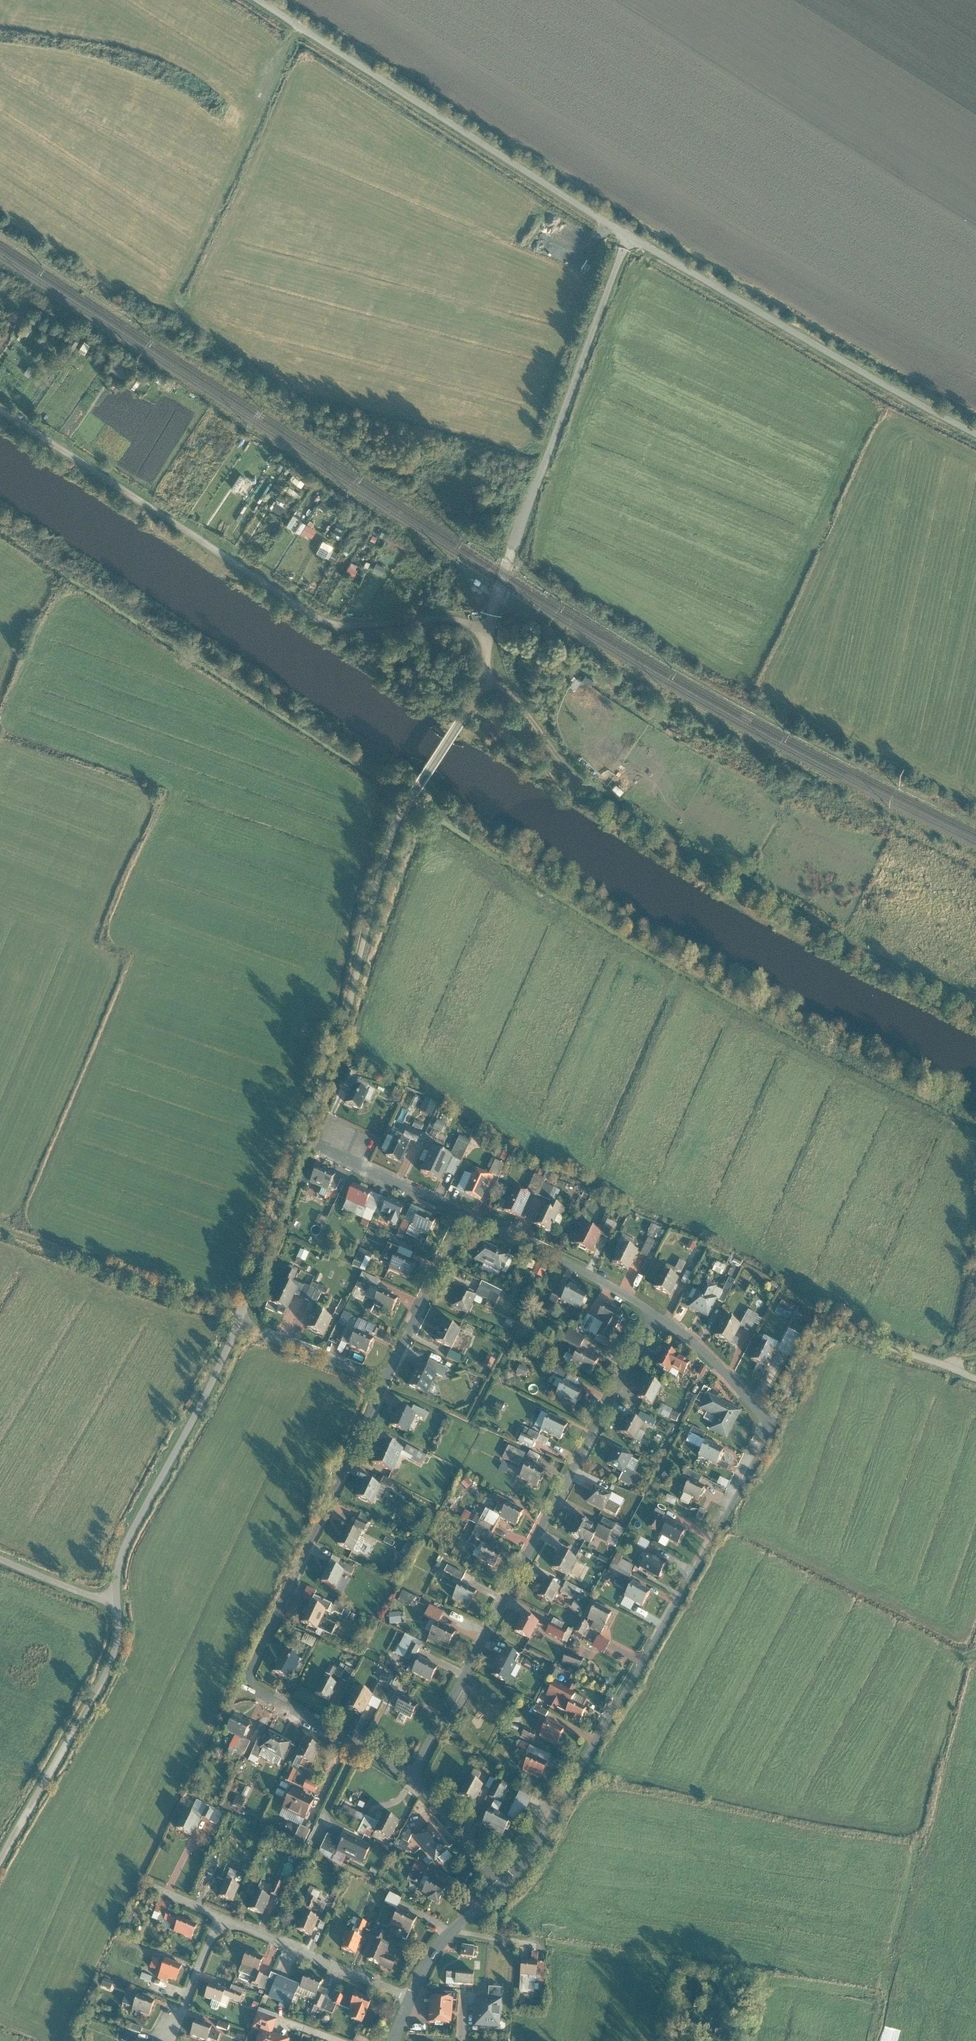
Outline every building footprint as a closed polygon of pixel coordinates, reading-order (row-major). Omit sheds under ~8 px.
[(32,375),(36,365),(30,363),(26,372),(32,375)] [(283,512),(286,503),(277,500),(274,509),(283,512)] [(322,501),(319,505),(327,510),(329,506),(322,501)] [(372,539),(383,543),(387,533),(375,529),(372,539)] [(346,569),(355,575),(361,566),(353,560),(346,569)] [(595,688),(600,680),(590,672),(584,680),(595,688)] [(347,1072),(341,1084),(349,1087),(354,1075),(347,1072)] [(354,1082),(345,1103),(360,1110),(369,1089),(354,1082)] [(432,1094),(430,1098),(439,1102),(441,1097),(432,1094)] [(421,1111),(434,1115),(438,1101),(426,1097),(421,1111)] [(438,1123),(435,1130),(442,1133),(445,1126),(438,1123)] [(407,1127),(403,1136),(418,1143),(422,1135),(407,1127)] [(470,1141),(459,1137),(450,1156),(452,1157),(461,1161),(470,1141)] [(392,1138),(384,1153),(400,1161),(407,1145),(392,1138)] [(432,1147),(420,1172),(441,1181),(452,1157),(450,1156),(432,1147)] [(500,1152),(497,1158),(504,1162),(507,1155),(500,1152)] [(504,1165),(495,1161),(489,1173),(498,1178),(504,1165)] [(473,1169),(463,1192),(481,1200),(491,1177),(473,1169)] [(315,1170),(309,1185),(327,1192),(329,1187),(333,1178),(315,1170)] [(304,1171),(298,1184),(305,1187),(311,1174),(304,1171)] [(545,1181),(533,1175),(526,1191),(538,1197),(543,1185),(545,1181)] [(340,1181),(333,1178),(329,1187),(336,1190),(340,1181)] [(543,1185),(538,1197),(547,1201),(553,1189),(543,1185)] [(370,1194),(353,1187),(346,1204),(363,1211),(364,1208),(370,1194)] [(507,1201),(502,1212),(520,1220),(531,1197),(510,1188),(505,1200),(507,1201)] [(381,1199),(370,1194),(364,1208),(375,1213),(381,1199)] [(405,1206),(387,1198),(380,1214),(390,1219),(387,1225),(395,1228),(405,1206)] [(540,1209),(533,1226),(549,1233),(556,1216),(559,1218),(563,1210),(549,1204),(546,1211),(540,1209)] [(429,1238),(436,1222),(410,1210),(399,1234),(407,1238),(410,1230),(429,1238)] [(596,1231),(600,1233),(610,1238),(616,1225),(602,1218),(596,1231)] [(600,1233),(596,1231),(583,1226),(575,1245),(591,1253),(600,1233)] [(660,1230),(657,1237),(663,1240),(666,1233),(660,1230)] [(392,1252),(396,1254),(401,1242),(390,1237),(382,1255),(389,1259),(392,1252)] [(658,1245),(648,1240),(640,1255),(650,1260),(658,1245)] [(510,1256),(481,1243),(473,1262),(484,1266),(482,1271),(500,1279),(510,1256)] [(696,1246),(689,1243),(685,1250),(692,1254),(696,1246)] [(622,1245),(613,1264),(628,1271),(637,1252),(622,1245)] [(301,1251),(297,1259),(305,1262),(309,1254),(301,1251)] [(360,1251),(354,1264),(365,1268),(371,1255),(360,1251)] [(394,1255),(388,1269),(409,1277),(414,1263),(394,1255)] [(741,1264),(734,1261),(731,1270),(738,1273),(741,1264)] [(685,1265),(678,1262),(674,1270),(680,1273),(685,1265)] [(717,1263),(712,1272),(721,1276),(726,1267),(717,1263)] [(547,1269),(537,1265),(532,1276),(541,1280),(547,1269)] [(289,1271),(286,1279),(293,1282),(297,1275),(289,1271)] [(661,1271),(653,1288),(668,1296),(677,1279),(661,1271)] [(691,1274),(685,1272),(680,1283),(685,1285),(691,1274)] [(379,1282),(361,1274),(354,1289),(372,1298),(379,1282)] [(734,1282),(728,1279),(718,1299),(725,1302),(734,1282)] [(280,1282),(270,1304),(286,1311),(296,1289),(280,1282)] [(697,1290),(689,1309),(707,1317),(715,1300),(710,1297),(714,1288),(705,1283),(701,1291),(697,1290)] [(304,1285),(299,1297),(316,1304),(320,1293),(325,1295),(327,1289),(317,1285),(316,1286),(311,1284),(309,1288),(304,1285)] [(475,1297),(473,1300),(492,1308),(499,1292),(481,1284),(475,1297)] [(569,1286),(560,1302),(579,1312),(587,1295),(569,1286)] [(473,1300),(475,1297),(459,1289),(451,1307),(467,1314),(473,1300)] [(378,1292),(372,1306),(390,1315),(396,1301),(378,1292)] [(551,1297),(544,1310),(552,1314),(558,1301),(551,1297)] [(340,1301),(334,1315),(339,1317),(345,1304),(340,1301)] [(624,1314),(603,1304),(596,1320),(603,1323),(597,1336),(611,1342),(624,1314)] [(757,1318),(746,1312),(739,1326),(750,1331),(757,1318)] [(321,1339),(330,1320),(315,1313),(306,1332),(321,1339)] [(343,1314),(339,1324),(346,1327),(351,1318),(343,1314)] [(594,1320),(585,1315),(578,1329),(587,1334),(594,1320)] [(722,1318),(713,1337),(729,1345),(739,1326),(722,1318)] [(462,1332),(445,1324),(436,1344),(453,1352),(462,1332)] [(800,1338),(787,1331),(776,1351),(790,1359),(800,1338)] [(373,1340),(356,1332),(349,1348),(366,1356),(373,1340)] [(577,1352),(578,1350),(583,1340),(567,1332),(561,1343),(577,1352)] [(346,1333),(339,1351),(346,1353),(353,1335),(346,1333)] [(759,1344),(751,1361),(766,1368),(775,1351),(759,1344)] [(578,1350),(577,1352),(570,1366),(589,1375),(597,1359),(578,1350)] [(662,1351),(655,1367),(668,1374),(670,1371),(682,1377),(688,1363),(662,1351)] [(463,1358),(449,1352),(446,1359),(460,1365),(463,1358)] [(495,1361),(487,1358),(483,1366),(491,1370),(495,1361)] [(447,1369),(428,1361),(424,1369),(436,1375),(443,1378),(447,1369)] [(417,1366),(408,1387),(427,1395),(436,1375),(424,1369),(417,1366)] [(519,1367),(515,1376),(524,1380),(528,1371),(519,1367)] [(564,1382),(574,1388),(578,1380),(568,1375),(564,1382)] [(563,1382),(555,1398),(574,1407),(582,1391),(574,1388),(564,1382),(563,1382)] [(652,1406),(660,1389),(646,1382),(637,1399),(652,1406)] [(738,1411),(706,1395),(699,1410),(715,1418),(709,1431),(725,1438),(738,1411)] [(667,1419),(670,1412),(671,1410),(661,1406),(657,1415),(666,1420),(667,1419)] [(427,1414),(412,1407),(409,1413),(415,1416),(424,1420),(427,1414)] [(396,1408),(388,1427),(406,1435),(415,1416),(409,1413),(396,1408)] [(679,1416),(670,1412),(667,1419),(676,1423),(679,1416)] [(651,1419),(639,1414),(637,1418),(649,1424),(651,1419)] [(548,1415),(540,1430),(560,1440),(567,1425),(548,1415)] [(642,1425),(626,1416),(617,1434),(633,1442),(642,1425)] [(539,1436),(520,1427),(517,1433),(521,1435),(517,1441),(517,1443),(532,1450),(533,1449),(539,1436)] [(701,1441),(704,1435),(692,1429),(685,1442),(701,1450),(703,1445),(704,1443),(701,1441)] [(541,1436),(539,1442),(547,1445),(550,1439),(541,1436)] [(401,1450),(381,1442),(371,1464),(391,1473),(401,1450)] [(716,1466),(722,1454),(703,1445),(701,1450),(697,1457),(716,1466)] [(425,1457),(407,1447),(402,1457),(420,1466),(425,1457)] [(508,1448),(502,1460),(518,1468),(524,1455),(508,1448)] [(614,1449),(605,1466),(622,1474),(624,1470),(631,1457),(614,1449)] [(525,1465),(519,1478),(537,1486),(543,1473),(525,1465)] [(634,1475),(624,1470),(622,1474),(619,1481),(629,1486),(634,1475)] [(688,1480),(696,1484),(699,1477),(686,1471),(683,1478),(688,1480)] [(664,1474),(660,1477),(665,1483),(669,1479),(664,1474)] [(394,1483),(384,1478),(380,1485),(390,1490),(394,1483)] [(386,1490),(363,1480),(355,1498),(370,1505),(374,1497),(381,1501),(386,1490)] [(466,1480),(461,1485),(466,1490),(471,1485),(466,1480)] [(696,1484),(688,1480),(682,1495),(697,1502),(704,1488),(696,1484)] [(593,1488),(586,1503),(603,1512),(610,1497),(593,1488)] [(639,1498),(622,1489),(616,1501),(633,1510),(639,1498)] [(496,1497),(494,1502),(501,1506),(503,1501),(496,1497)] [(522,1512),(508,1505),(500,1519),(514,1526),(522,1512)] [(704,1511),(698,1509),(695,1518),(701,1520),(704,1511)] [(656,1510),(647,1527),(655,1530),(663,1514),(656,1510)] [(486,1511),(481,1521),(493,1528),(498,1518),(486,1511)] [(468,1522),(471,1516),(464,1512),(461,1518),(468,1522)] [(471,1516),(468,1522),(475,1525),(479,1517),(472,1513),(471,1516)] [(370,1520),(360,1515),(354,1527),(364,1532),(370,1520)] [(578,1519),(570,1535),(580,1540),(581,1539),(587,1542),(594,1528),(587,1524),(587,1523),(578,1519)] [(623,1530),(602,1519),(599,1525),(612,1531),(608,1539),(616,1543),(623,1530)] [(666,1522),(659,1535),(677,1544),(684,1531),(666,1522)] [(612,1531),(599,1525),(595,1533),(608,1539),(612,1531)] [(483,1531),(476,1527),(473,1534),(480,1538),(483,1531)] [(360,1536),(345,1528),(336,1545),(351,1553),(360,1536)] [(485,1547),(478,1561),(495,1569),(502,1555),(485,1547)] [(560,1554),(552,1572),(567,1579),(575,1561),(560,1554)] [(622,1558),(616,1554),(610,1565),(611,1566),(608,1573),(626,1582),(634,1568),(620,1561),(622,1558)] [(647,1554),(640,1567),(658,1577),(665,1564),(647,1554)] [(336,1569),(339,1563),(340,1561),(332,1557),(328,1566),(336,1569)] [(582,1557),(578,1565),(591,1572),(595,1563),(582,1557)] [(399,1561),(389,1562),(389,1575),(399,1575),(399,1561)] [(354,1570),(339,1563),(336,1569),(343,1573),(350,1576),(354,1570)] [(336,1569),(328,1566),(320,1582),(335,1590),(343,1573),(336,1569)] [(374,1583),(377,1576),(360,1567),(357,1574),(374,1583)] [(464,1575),(447,1567),(445,1573),(451,1576),(447,1585),(457,1590),(460,1584),(464,1575)] [(546,1582),(539,1597),(552,1603),(559,1588),(546,1582)] [(631,1583),(624,1597),(642,1607),(650,1594),(631,1583)] [(457,1590),(452,1600),(469,1608),(477,1592),(460,1584),(457,1590)] [(565,1584),(561,1593),(574,1600),(578,1591),(565,1584)] [(393,1590),(385,1585),(379,1595),(386,1600),(393,1590)] [(414,1600),(406,1595),(401,1603),(409,1607),(414,1600)] [(313,1597),(310,1605),(325,1612),(328,1604),(313,1597)] [(575,1601),(572,1607),(581,1612),(584,1605),(575,1601)] [(330,1610),(342,1615),(345,1609),(332,1604),(330,1610)] [(325,1612),(310,1605),(301,1623),(316,1630),(317,1629),(321,1620),(325,1612)] [(611,1613),(595,1605),(586,1621),(603,1629),(611,1613)] [(435,1624),(437,1625),(438,1623),(442,1614),(428,1607),(423,1618),(435,1624)] [(523,1617),(515,1632),(530,1640),(538,1624),(523,1617)] [(321,1620),(317,1629),(330,1635),(334,1627),(321,1620)] [(587,1627),(579,1622),(574,1633),(582,1637),(587,1627)] [(455,1631),(438,1623),(437,1625),(435,1624),(427,1640),(445,1649),(455,1631)] [(550,1625),(546,1633),(561,1641),(565,1633),(550,1625)] [(306,1634),(303,1642),(314,1647),(317,1639),(306,1634)] [(609,1642),(597,1636),(590,1648),(602,1655),(609,1642)] [(412,1645),(405,1659),(412,1663),(420,1649),(412,1645)] [(503,1651),(491,1675),(508,1683),(520,1659),(503,1651)] [(298,1661),(282,1653),(273,1672),(289,1680),(298,1661)] [(565,1655),(562,1663),(578,1670),(582,1662),(565,1655)] [(438,1668),(419,1659),(412,1674),(430,1683),(438,1668)] [(525,1659),(522,1667),(530,1671),(534,1664),(525,1659)] [(345,1667),(339,1679),(349,1684),(355,1673),(345,1667)] [(355,1681),(361,1684),(366,1673),(361,1670),(355,1681)] [(558,1673),(552,1670),(548,1679),(554,1682),(558,1673)] [(323,1678),(314,1695),(327,1702),(336,1685),(323,1678)] [(552,1683),(545,1698),(550,1700),(546,1707),(556,1711),(557,1709),(565,1713),(564,1715),(568,1716),(566,1721),(577,1726),(585,1709),(583,1709),(586,1702),(574,1696),(575,1694),(572,1692),(576,1684),(569,1681),(565,1689),(552,1683)] [(388,1691),(377,1685),(371,1696),(382,1702),(388,1691)] [(388,1705),(393,1697),(397,1689),(391,1686),(388,1691),(382,1702),(388,1705)] [(356,1689),(345,1709),(361,1717),(371,1697),(356,1689)] [(395,1709),(400,1701),(393,1697),(388,1705),(395,1709)] [(418,1706),(402,1697),(400,1701),(395,1709),(394,1711),(411,1720),(418,1706)] [(545,1718),(548,1713),(535,1706),(532,1711),(545,1718)] [(248,1728),(232,1719),(225,1734),(233,1738),(228,1749),(233,1752),(239,1741),(241,1742),(242,1740),(248,1728)] [(546,1722),(540,1738),(557,1746),(564,1730),(546,1722)] [(525,1731),(523,1737),(532,1741),(534,1736),(525,1731)] [(263,1743),(259,1751),(260,1752),(281,1762),(290,1744),(268,1733),(263,1743)] [(249,1744),(242,1740),(241,1742),(239,1741),(233,1752),(242,1756),(249,1744)] [(259,1751),(263,1743),(257,1741),(249,1756),(256,1760),(260,1752),(259,1751)] [(519,1741),(516,1748),(524,1752),(528,1745),(519,1741)] [(319,1749),(304,1742),(296,1759),(311,1766),(319,1749)] [(528,1756),(522,1770),(540,1778),(547,1764),(528,1756)] [(296,1773),(289,1770),(284,1782),(290,1785),(296,1773)] [(468,1780),(476,1784),(480,1774),(473,1771),(468,1780)] [(489,1778),(484,1788),(489,1790),(494,1780),(489,1778)] [(467,1779),(458,1796),(475,1804),(483,1787),(476,1784),(468,1780),(467,1779)] [(306,1781),(302,1789),(313,1794),(317,1786),(306,1781)] [(504,1789),(495,1785),(489,1797),(494,1800),(498,1802),(504,1789)] [(520,1789),(506,1817),(509,1819),(519,1823),(532,1795),(520,1789)] [(291,1791),(281,1811),(303,1821),(313,1800),(291,1791)] [(236,1797),(231,1806),(240,1811),(244,1802),(236,1797)] [(490,1809),(497,1812),(501,1804),(498,1802),(494,1800),(490,1809)] [(183,1813),(174,1831),(191,1839),(206,1807),(195,1802),(188,1816),(183,1813)] [(343,1806),(340,1813),(373,1828),(376,1822),(343,1806)] [(490,1809),(482,1825),(502,1835),(509,1819),(506,1817),(497,1812),(490,1809)] [(385,1815),(377,1833),(389,1839),(398,1822),(385,1815)] [(430,1825),(414,1839),(434,1863),(451,1849),(430,1825)] [(309,1832),(300,1827),(292,1843),(302,1848),(309,1832)] [(405,1830),(396,1850),(404,1854),(414,1834),(405,1830)] [(340,1841),(327,1835),(320,1850),(333,1856),(340,1841)] [(345,1836),(338,1852),(363,1864),(371,1848),(345,1836)] [(315,1852),(320,1841),(312,1837),(307,1848),(315,1852)] [(417,1861),(413,1868),(426,1874),(429,1866),(417,1861)] [(218,1865),(211,1862),(206,1874),(213,1877),(218,1865)] [(229,1872),(218,1899),(233,1905),(244,1878),(229,1872)] [(419,1885),(423,1877),(414,1873),(410,1881),(419,1885)] [(425,1888),(428,1880),(423,1877),(419,1885),(425,1888)] [(425,1888),(422,1895),(428,1897),(426,1900),(436,1904),(438,1901),(439,1902),(446,1886),(429,1879),(428,1880),(425,1888)] [(276,1882),(271,1895),(279,1898),(284,1885),(276,1882)] [(256,1893),(249,1911),(263,1917),(270,1899),(256,1893)] [(383,1904),(396,1910),(397,1908),(401,1899),(388,1893),(383,1904)] [(311,1898),(307,1908),(315,1911),(319,1901),(311,1898)] [(396,1910),(388,1926),(408,1935),(416,1918),(397,1908),(396,1910)] [(188,1941),(195,1927),(167,1914),(163,1920),(174,1926),(170,1932),(188,1941)] [(302,1914),(295,1931),(310,1938),(318,1921),(302,1914)] [(361,1921),(356,1931),(362,1934),(367,1924),(361,1921)] [(385,1934),(384,1938),(391,1941),(395,1932),(387,1929),(385,1934)] [(384,1938),(385,1934),(378,1931),(375,1939),(382,1942),(384,1938)] [(348,1935),(342,1950),(355,1955),(361,1940),(348,1935)] [(373,1945),(366,1962),(391,1972),(395,1963),(383,1957),(386,1950),(373,1945)] [(473,1948),(460,1947),(459,1956),(472,1957),(473,1948)] [(254,1979),(263,1959),(247,1952),(238,1973),(254,1979)] [(155,1971),(158,1962),(152,1959),(149,1969),(155,1971)] [(521,1975),(519,1992),(528,1993),(529,1982),(529,1976),(536,1977),(537,1963),(530,1962),(530,1960),(522,1960),(521,1975)] [(164,1961),(157,1980),(165,1983),(166,1979),(175,1983),(181,1967),(164,1961)] [(472,1987),(473,1974),(446,1972),(445,1985),(472,1987)] [(298,1986),(271,1975),(269,1980),(265,1991),(262,1997),(289,2008),(298,1986)] [(300,1989),(316,1996),(320,1988),(322,1982),(306,1975),(300,1989)] [(265,1991),(269,1980),(258,1976),(254,1987),(265,1991)] [(109,1992),(111,1985),(102,1982),(100,1988),(109,1992)] [(210,1986),(204,2001),(218,2007),(221,2001),(237,2007),(242,1994),(229,1989),(227,1993),(210,1986)] [(336,1995),(320,1988),(316,1996),(312,2006),(332,2014),(335,2005),(332,2004),(335,1996),(336,1995)] [(487,2000),(500,2001),(501,1990),(487,1989),(487,2000)] [(361,2025),(370,2001),(355,1994),(349,2010),(353,2012),(349,2020),(361,2025)] [(130,2014),(148,2020),(153,2006),(124,1996),(120,2008),(131,2012),(130,2014)] [(342,1998),(335,1996),(332,2004),(335,2005),(338,2007),(342,1998)] [(350,2002),(342,1998),(338,2007),(347,2010),(350,2002)] [(452,2001),(434,1999),(427,1999),(426,2025),(451,2026),(452,2001)] [(487,2000),(476,1999),(474,2027),(499,2029),(500,2001),(487,2000)] [(270,2038),(276,2021),(257,2014),(250,2032),(258,2035),(255,2040),(279,2040),(270,2038)] [(186,2037),(196,2040),(212,2040),(216,2031),(192,2022),(186,2037)] [(229,2027),(219,2023),(216,2029),(227,2033),(229,2027)] [(141,2031),(129,2026),(123,2040),(137,2040),(141,2031)]
